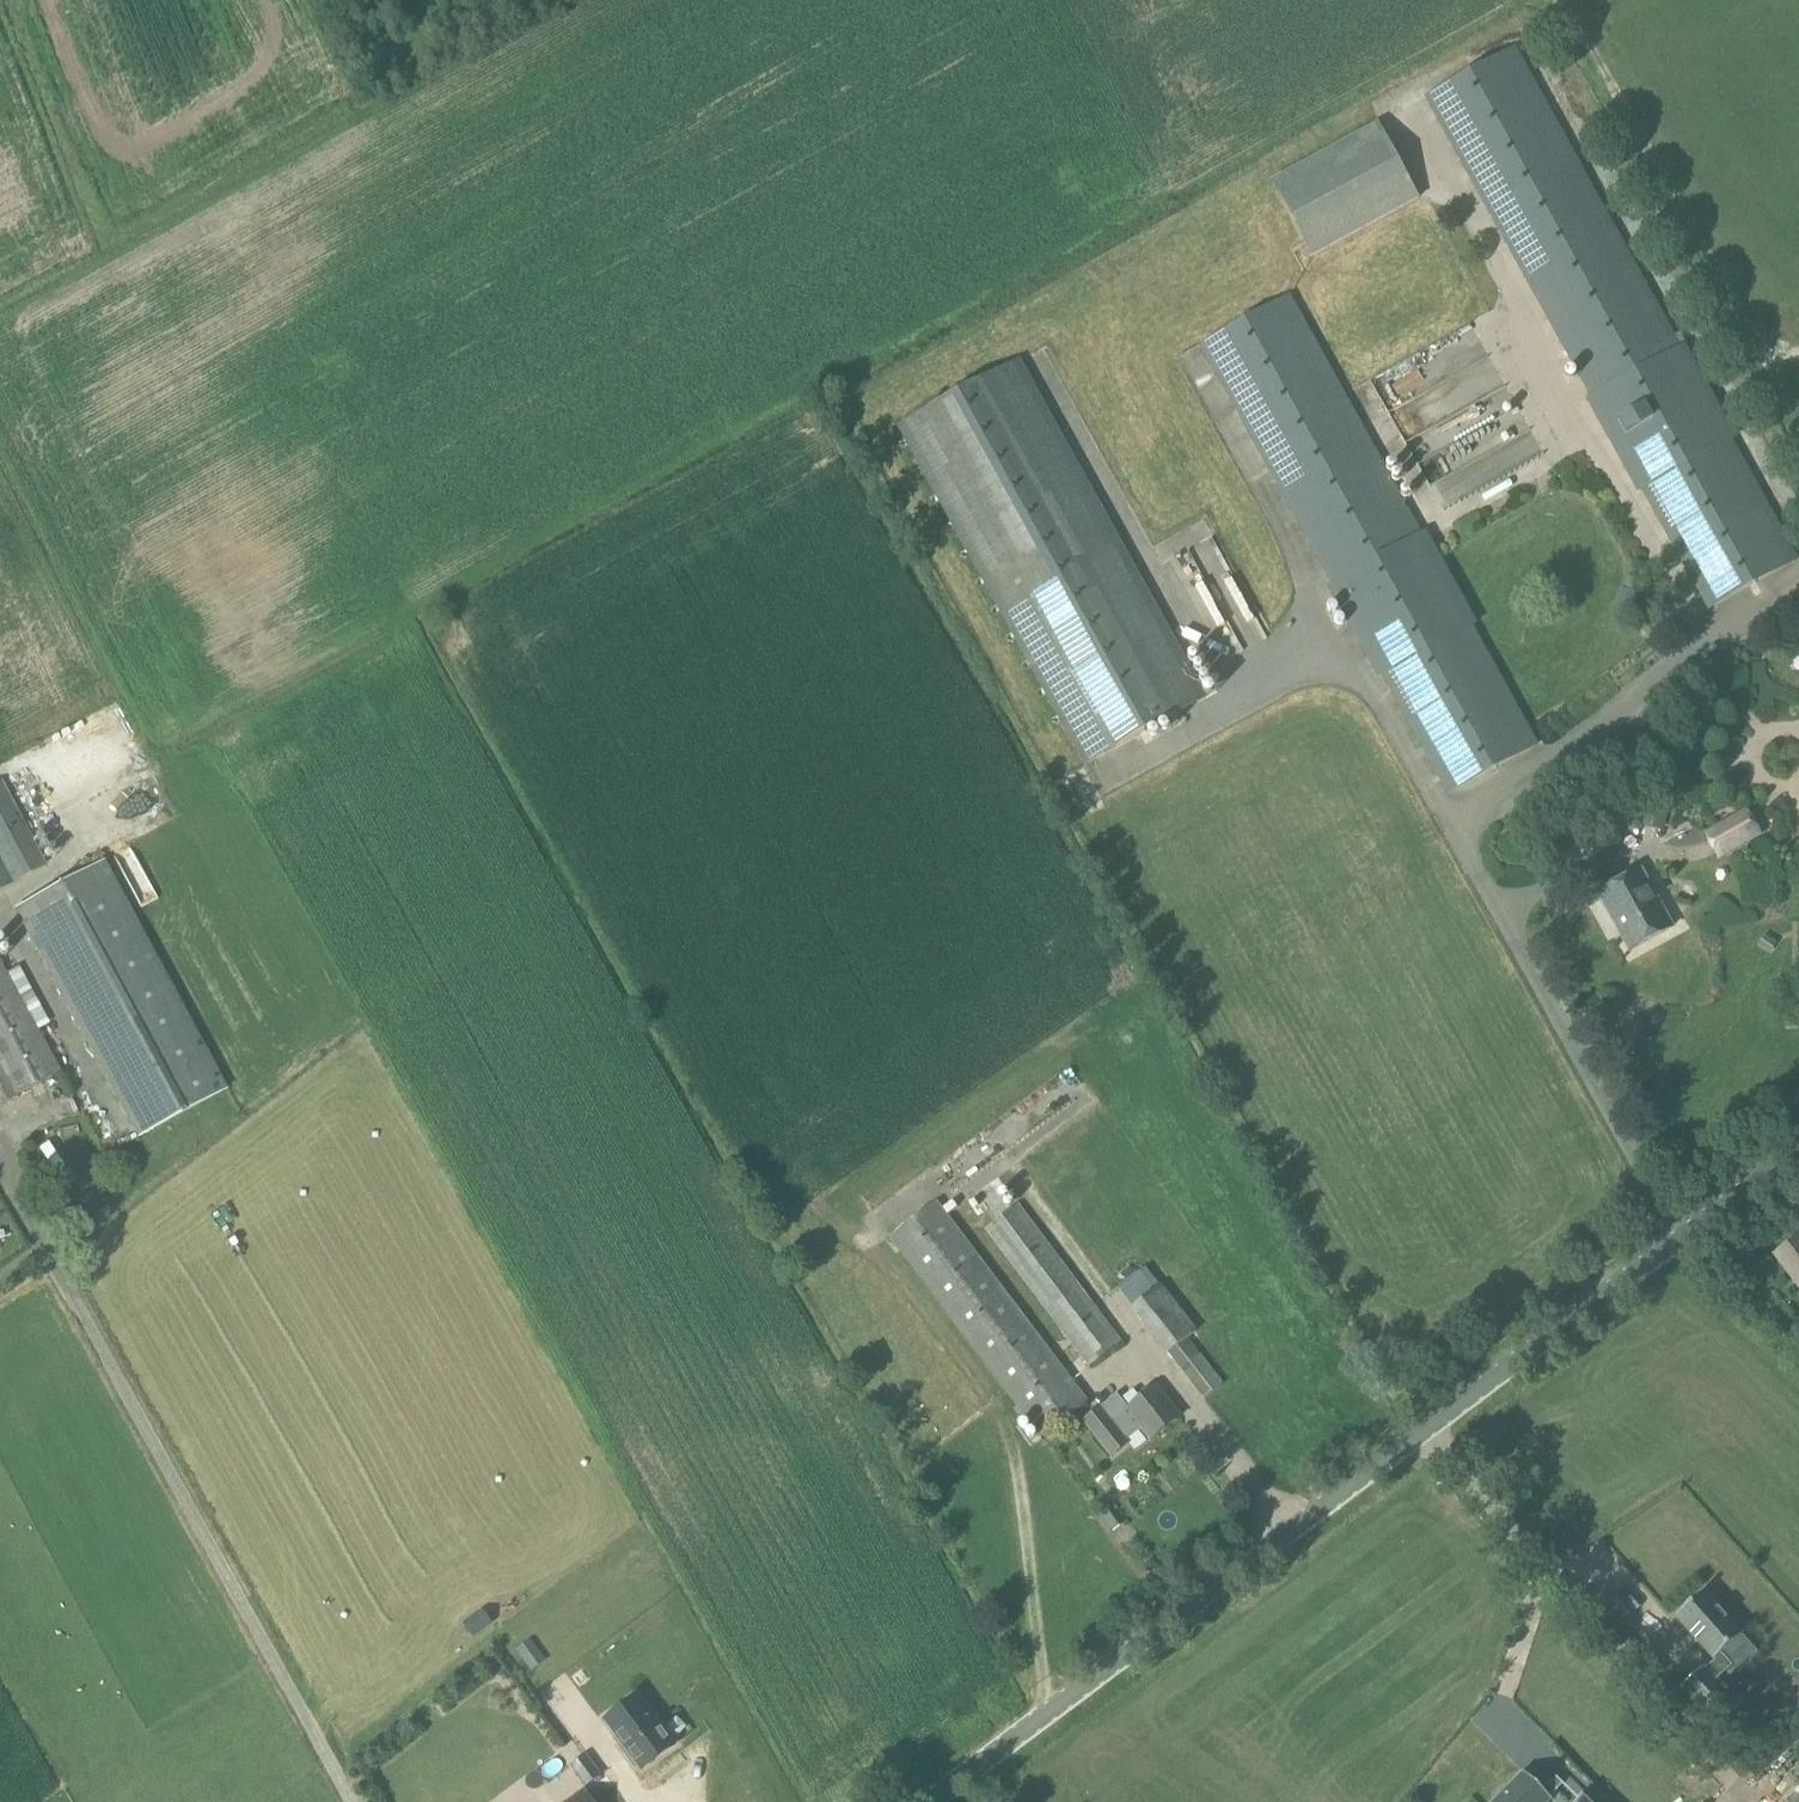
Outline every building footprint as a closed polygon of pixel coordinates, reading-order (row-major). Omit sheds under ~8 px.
[(1798,561),(1798,560),(1734,441),(1737,439),(1686,344),(1681,347),(1516,47),(1425,97),(1590,397),(1586,399),(1638,493),(1642,491),(1708,611),(1798,561)] [(1273,183),(1314,257),(1420,199),(1379,124),(1273,183)] [(1327,586),(1379,680),(1383,677),(1448,796),(1539,745),(1474,627),(1478,625),(1427,531),(1422,534),(1291,294),(1200,345),(1330,585),(1327,586)] [(1369,403),(1384,430),(1424,408),(1416,395),(1437,383),(1443,395),(1466,382),(1451,357),(1369,403)] [(1205,698),(1021,359),(899,426),(1084,765),(1205,698)] [(1467,421),(1422,446),(1430,459),(1475,434),(1467,421)] [(1523,450),(1427,512),(1437,527),(1512,479),(1505,470),(1521,459),(1528,469),(1533,466),(1523,450)] [(1184,567),(1163,576),(1183,622),(1203,613),(1184,567)] [(22,813),(51,805),(41,771),(12,780),(22,813)] [(0,781),(0,891),(47,867),(1,781),(0,781)] [(1643,826),(1662,830),(1667,803),(1649,798),(1643,826)] [(1763,835),(1747,808),(1703,833),(1719,860),(1763,835)] [(227,1089),(104,862),(16,909),(138,1137),(227,1089)] [(1599,894),(1631,951),(1672,927),(1640,871),(1599,894)] [(1770,953),(1777,943),(1765,935),(1758,945),(1770,953)] [(61,1071),(0,957),(0,1085),(8,1100),(61,1071)] [(944,1207),(992,1162),(977,1147),(929,1191),(944,1207)] [(1040,1438),(1088,1403),(937,1201),(889,1238),(1040,1438)] [(986,1229),(1090,1366),(1121,1343),(1017,1206),(986,1229)] [(1798,1289),(1798,1240),(1775,1258),(1798,1289)] [(1205,1399),(1223,1383),(1187,1340),(1197,1332),(1162,1285),(1131,1310),(1168,1355),(1205,1399)] [(1156,1388),(1096,1435),(1113,1456),(1129,1443),(1126,1439),(1142,1427),(1152,1439),(1179,1418),(1156,1388)] [(1708,1665),(1720,1678),(1735,1664),(1723,1652),(1744,1633),(1707,1592),(1679,1618),(1715,1658),(1708,1665)] [(474,1638),(493,1624),(482,1609),(463,1624),(474,1638)] [(1743,1704),(1720,1678),(1708,1665),(1683,1687),(1718,1726),(1743,1704)] [(629,1704),(606,1721),(623,1744),(620,1746),(636,1767),(639,1765),(642,1769),(675,1745),(661,1727),(639,1697),(629,1704)] [(599,1775),(585,1756),(573,1765),(587,1784),(599,1775)] [(1552,1799),(1551,1798),(1557,1791),(1543,1777),(1536,1784),(1525,1773),(1496,1801),(1548,1801),(1552,1799)] [(1593,1786),(1577,1801),(1610,1801),(1593,1786)] [(584,1790),(569,1801),(593,1801),(584,1790)]
